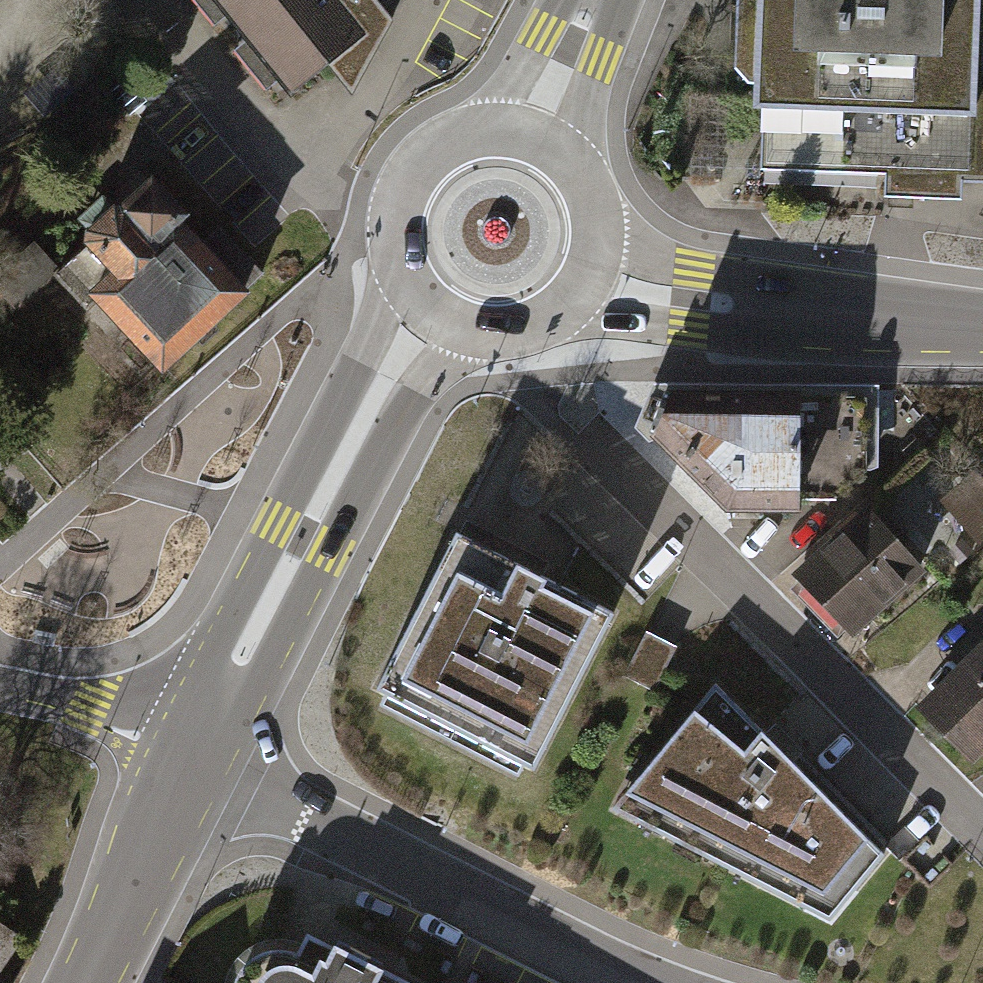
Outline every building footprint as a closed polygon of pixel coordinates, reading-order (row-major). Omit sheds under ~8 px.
[(301,109),(380,39),(353,0),(209,0),(301,109)] [(737,71),(748,87),(753,87),(752,119),(763,119),(761,176),(886,180),(885,203),(925,204),(963,205),(963,188),(982,188),(982,0),(739,0),(737,71)] [(161,196),(76,273),(165,369),(249,292),(161,196)] [(646,428),(726,504),(798,504),(798,498),(832,498),(862,465),(863,396),(785,395),(785,398),(663,396),(646,428)] [(865,510),(786,573),(841,643),(921,580),(865,510)] [(533,764),(608,615),(455,538),(380,686),(533,764)] [(914,708),(968,764),(982,751),(982,646),(980,643),(914,708)] [(720,692),(615,812),(826,920),(882,850),(720,692)] [(23,928),(0,915),(0,968),(23,928)] [(303,924),(293,944),(279,941),(265,942),(252,947),(241,955),(233,967),(228,980),(228,982),(420,982),(303,924)]
